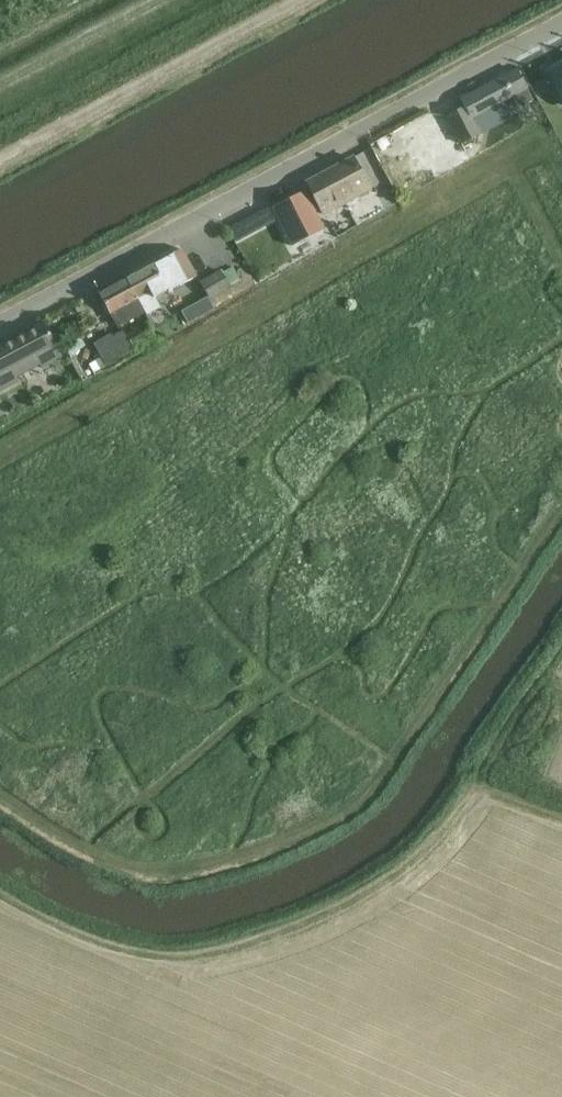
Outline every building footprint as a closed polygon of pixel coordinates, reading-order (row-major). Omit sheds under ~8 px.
[(560,70),(560,71),(555,74),(552,69),(548,71),(549,73),(551,72),(561,93),(561,69),(560,70)] [(503,118),(533,102),(516,70),(460,100),(464,108),(447,117),(461,144),(480,134),(472,119),(496,106),(503,118)] [(307,183),(310,189),(321,210),(367,185),(353,158),(307,183)] [(324,231),(304,192),(274,208),(293,246),(324,231)] [(271,207),(229,229),(236,243),(278,220),(271,207)] [(147,314),(148,315),(161,308),(155,298),(168,291),(168,292),(197,277),(181,249),(126,280),(141,308),(145,315),(147,314)] [(228,284),(259,270),(252,255),(221,269),(228,284)] [(118,330),(145,315),(141,308),(126,280),(99,294),(118,330)] [(182,314),(188,323),(213,308),(208,299),(182,314)] [(155,333),(175,326),(171,316),(151,323),(155,333)] [(123,331),(111,338),(122,357),(134,350),(134,349),(155,336),(147,323),(126,336),(123,331)] [(16,380),(11,370),(35,357),(40,367),(60,357),(43,324),(0,347),(0,388),(16,380)] [(83,381),(87,379),(73,354),(86,348),(82,341),(66,349),(83,381)] [(100,359),(89,365),(94,374),(105,367),(100,359)]
